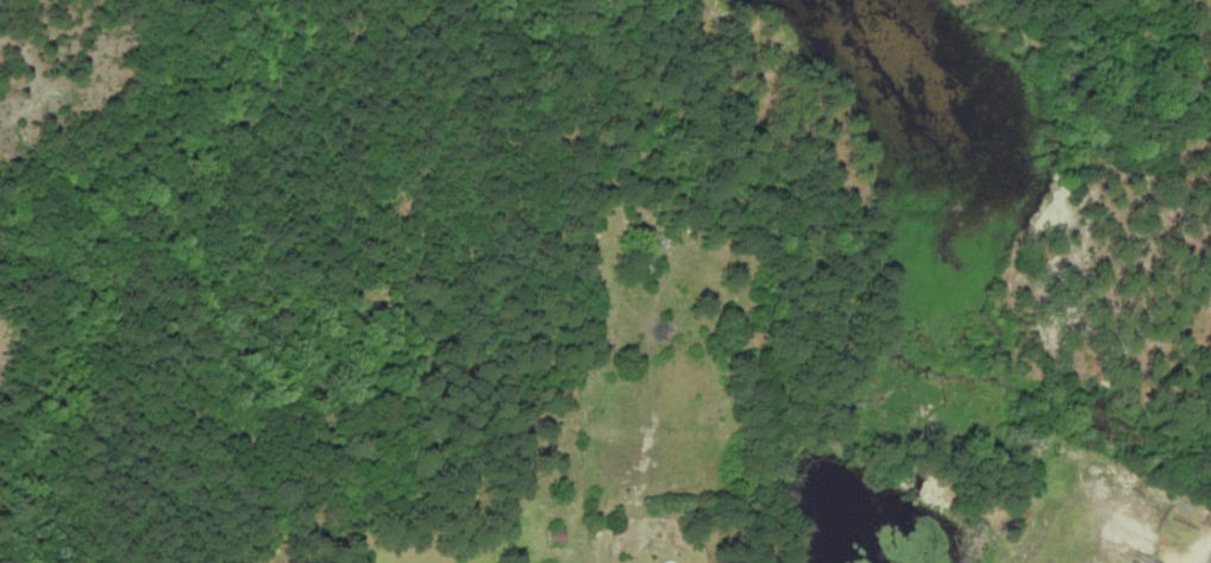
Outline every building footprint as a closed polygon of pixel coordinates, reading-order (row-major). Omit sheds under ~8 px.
[(549,544),(565,543),(564,527),(548,528),(549,544)]
